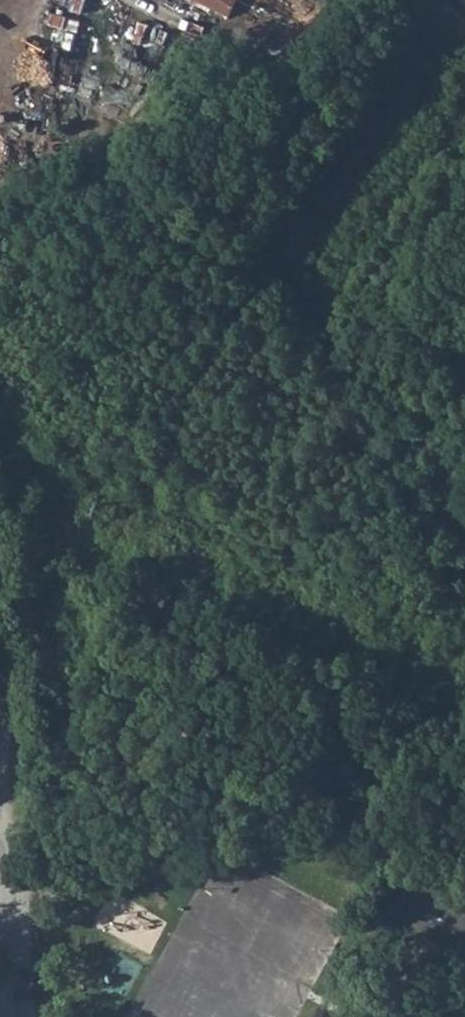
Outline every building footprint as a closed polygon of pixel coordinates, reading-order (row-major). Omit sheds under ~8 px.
[(230,16),(238,0),(198,0),(230,16)]
